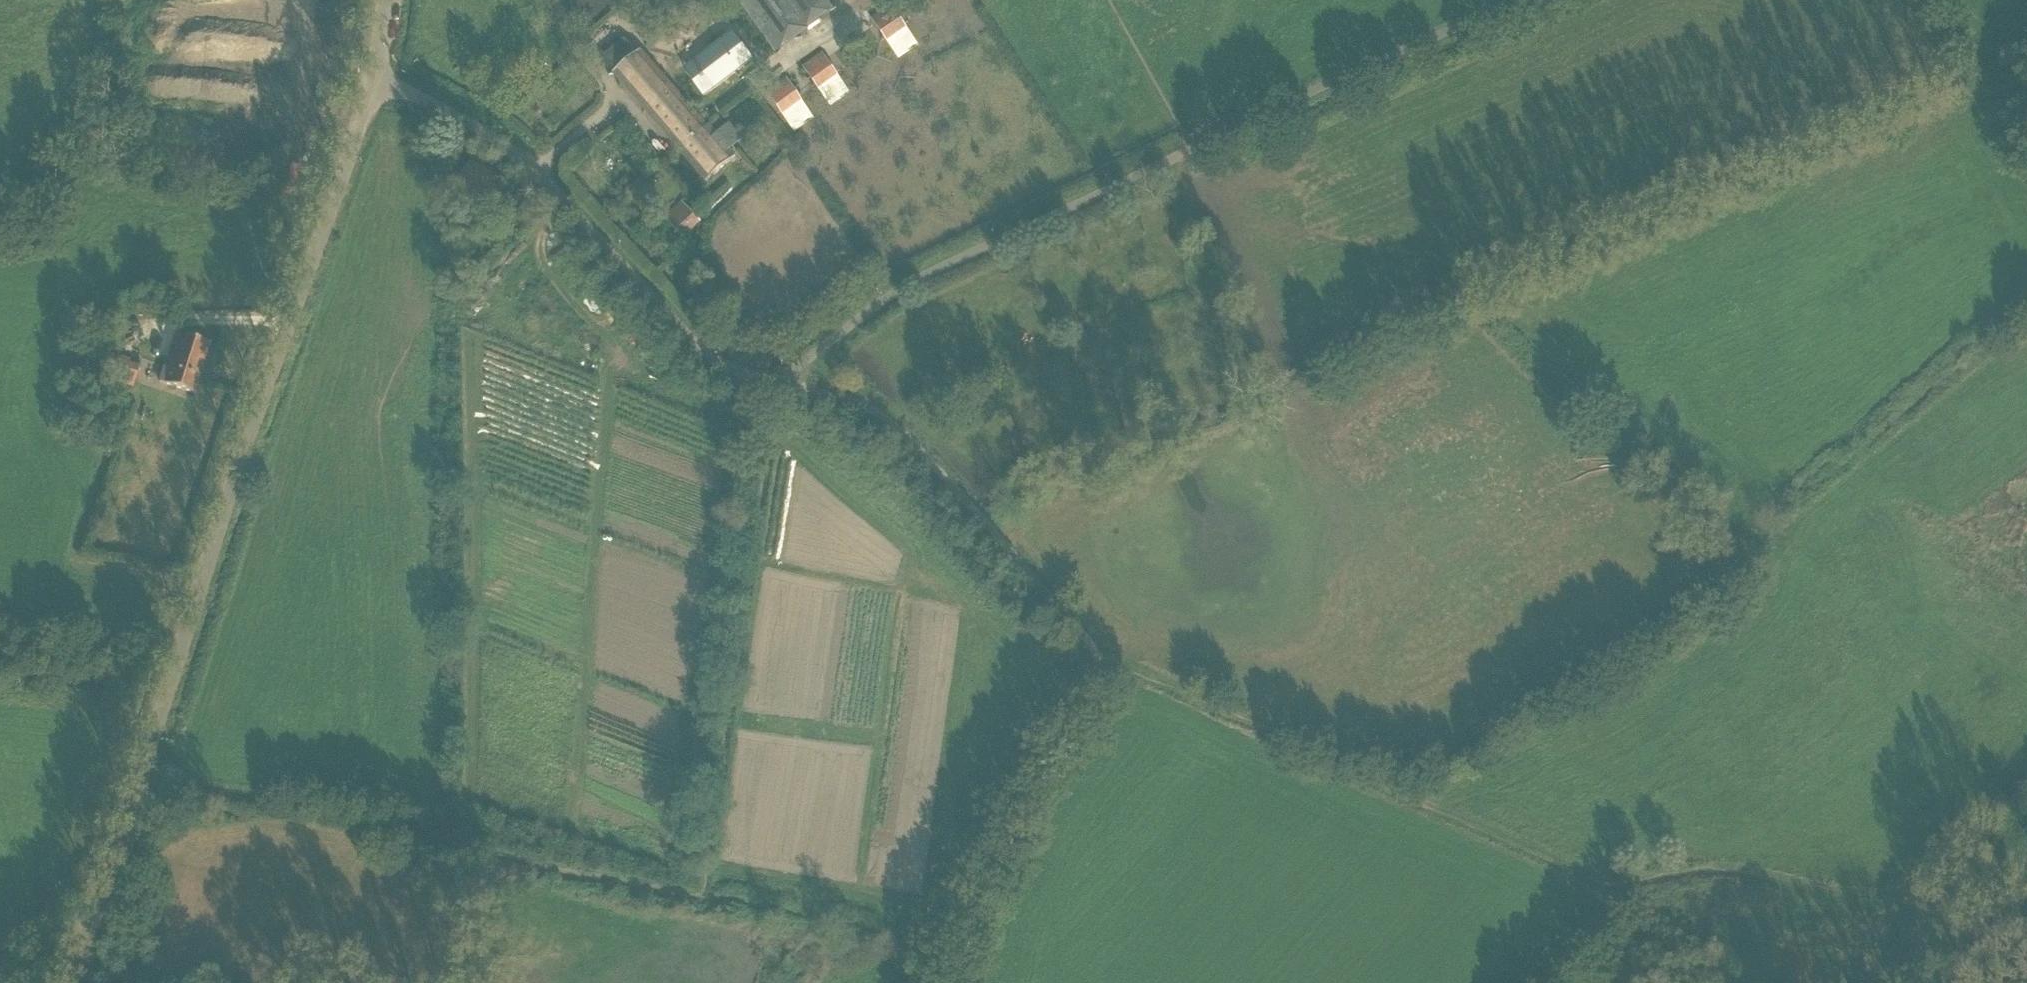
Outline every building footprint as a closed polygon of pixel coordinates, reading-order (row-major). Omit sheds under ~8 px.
[(776,52),(808,29),(807,27),(832,9),(826,0),(740,0),(776,52)] [(885,38),(905,23),(891,4),(871,18),(885,38)] [(724,33),(687,63),(708,89),(744,58),(724,33)] [(624,37),(602,56),(614,71),(613,72),(647,112),(706,181),(735,155),(729,148),(732,146),(742,138),(728,123),(719,130),(716,133),(708,124),(706,126),(694,112),(640,49),(637,52),(624,37)] [(802,66),(816,86),(836,72),(822,52),(802,66)] [(766,90),(780,111),(800,97),(786,77),(766,90)] [(737,112),(748,128),(763,117),(752,101),(737,112)] [(664,218),(679,234),(681,235),(698,219),(682,201),(664,218)] [(521,229),(530,220),(521,212),(513,221),(521,229)] [(160,364),(159,369),(162,370),(160,379),(159,381),(166,384),(169,385),(193,392),(201,367),(209,343),(190,336),(179,333),(171,358),(168,367),(160,364)] [(99,375),(134,386),(140,367),(130,364),(131,361),(118,357),(117,360),(92,352),(86,368),(100,372),(99,375)]
